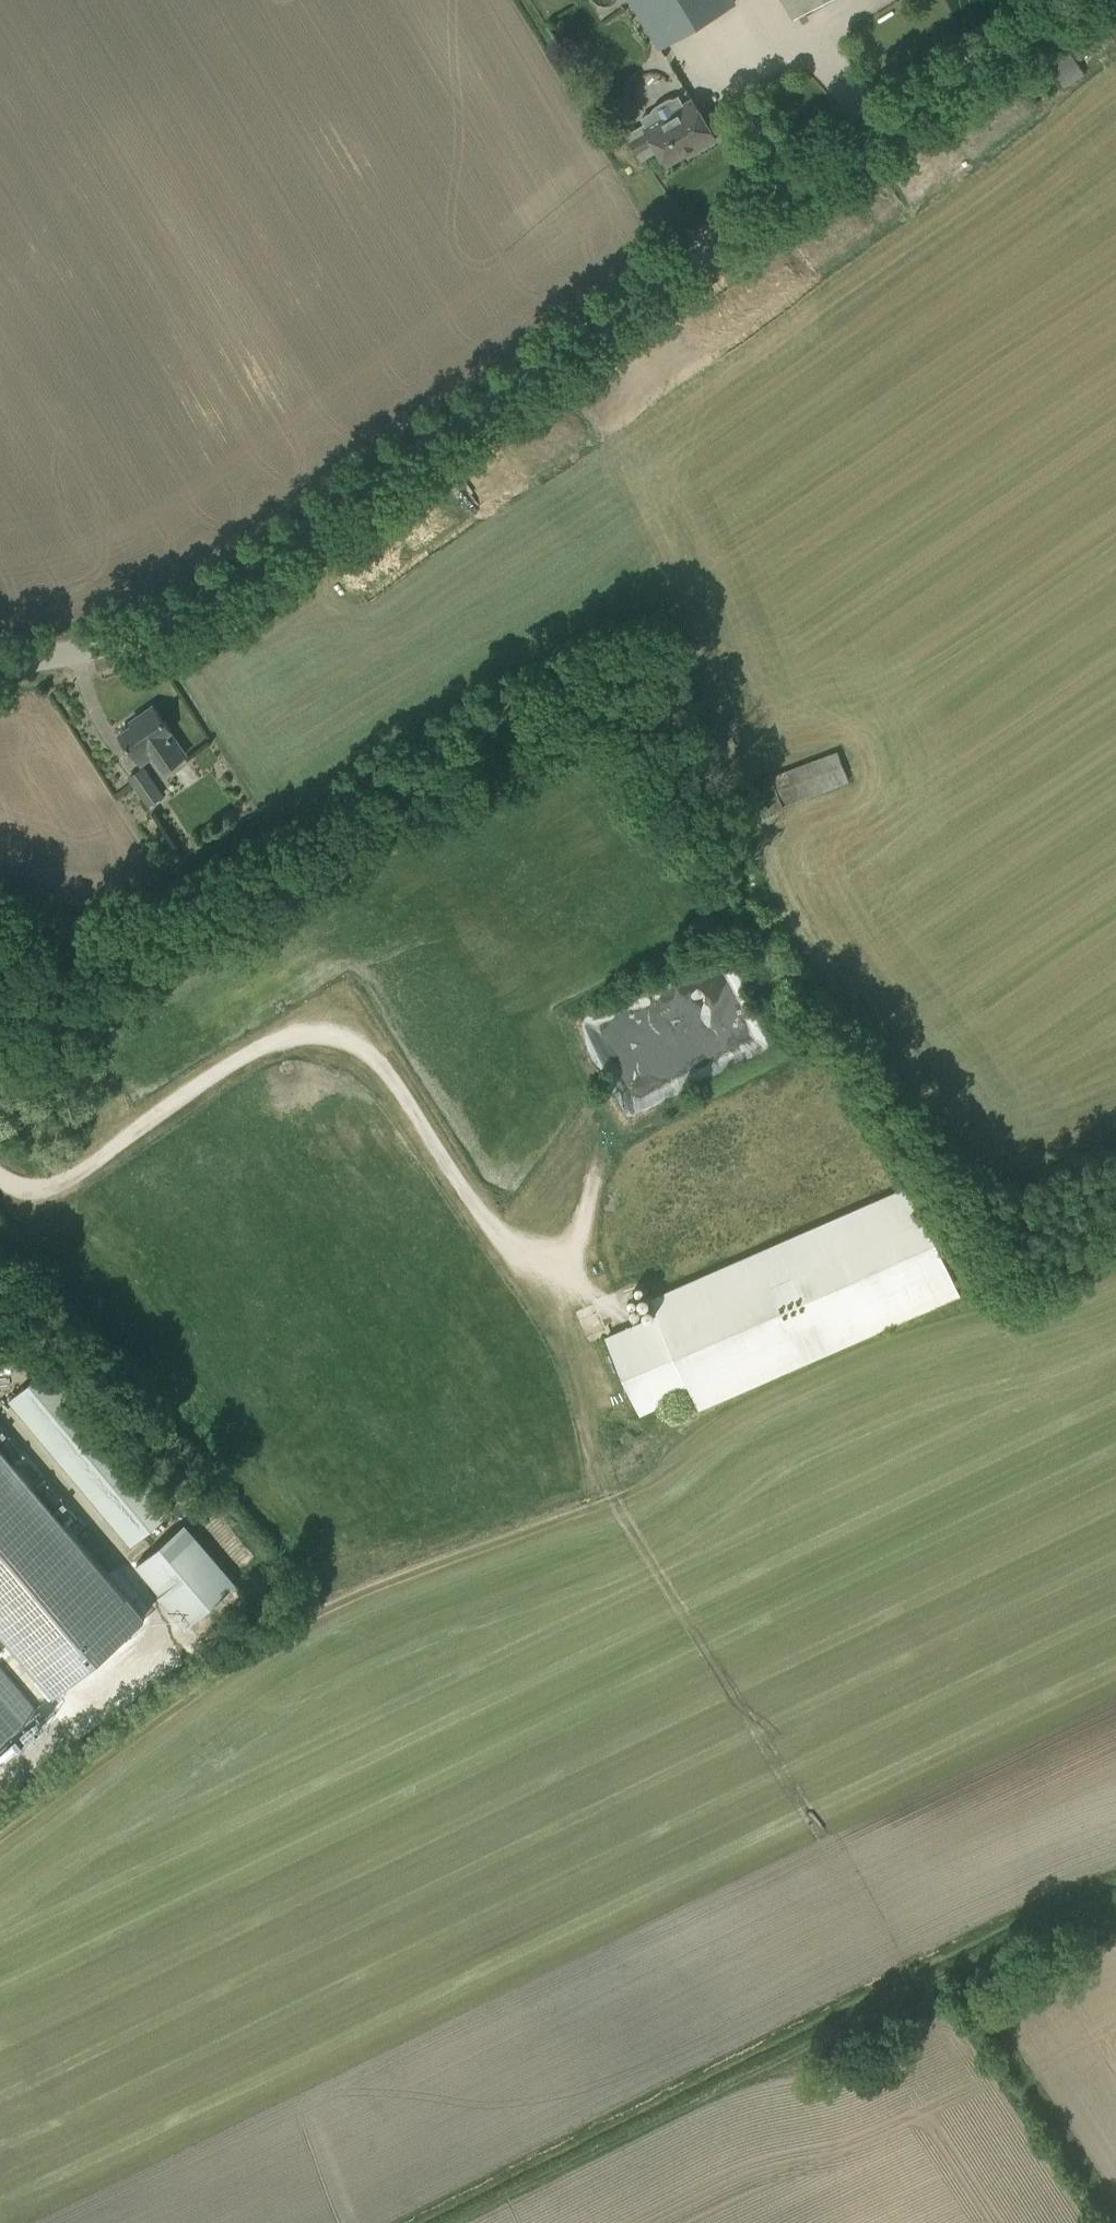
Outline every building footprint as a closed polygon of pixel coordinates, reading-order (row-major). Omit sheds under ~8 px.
[(733,0),(631,0),(659,47),(734,2),(733,0)] [(794,16),(820,0),(784,0),(794,16)] [(1083,73),(1071,54),(1050,67),(1063,86),(1083,73)] [(694,151),(715,138),(692,98),(671,110),(675,117),(649,132),(646,127),(648,126),(647,125),(645,126),(644,124),(627,134),(641,157),(656,148),(666,163),(692,148),(694,151)] [(119,734),(131,752),(134,755),(154,741),(168,761),(183,751),(169,731),(170,730),(165,723),(153,705),(138,715),(141,718),(131,725),(130,724),(125,726),(121,730),(122,732),(119,734)] [(761,787),(769,809),(782,804),(848,778),(837,749),(765,778),(768,784),(761,787)] [(126,776),(147,805),(163,794),(143,764),(126,776)] [(640,1004),(598,1026),(622,1070),(622,1071),(629,1085),(644,1085),(625,1095),(641,1095),(666,1082),(670,1082),(670,1070),(625,1070),(625,1055),(650,1055),(650,1033),(655,1033),(668,1027),(655,1004),(640,1004)] [(650,1298),(656,1314),(604,1336),(640,1417),(692,1394),(699,1410),(961,1296),(912,1183),(650,1298)] [(49,1364),(8,1398),(131,1543),(171,1510),(49,1364)] [(53,1693),(144,1616),(0,1445),(0,1629),(53,1693)] [(233,1583),(181,1522),(134,1562),(186,1622),(233,1583)] [(24,1720),(36,1710),(0,1667),(0,1741),(24,1720)]
